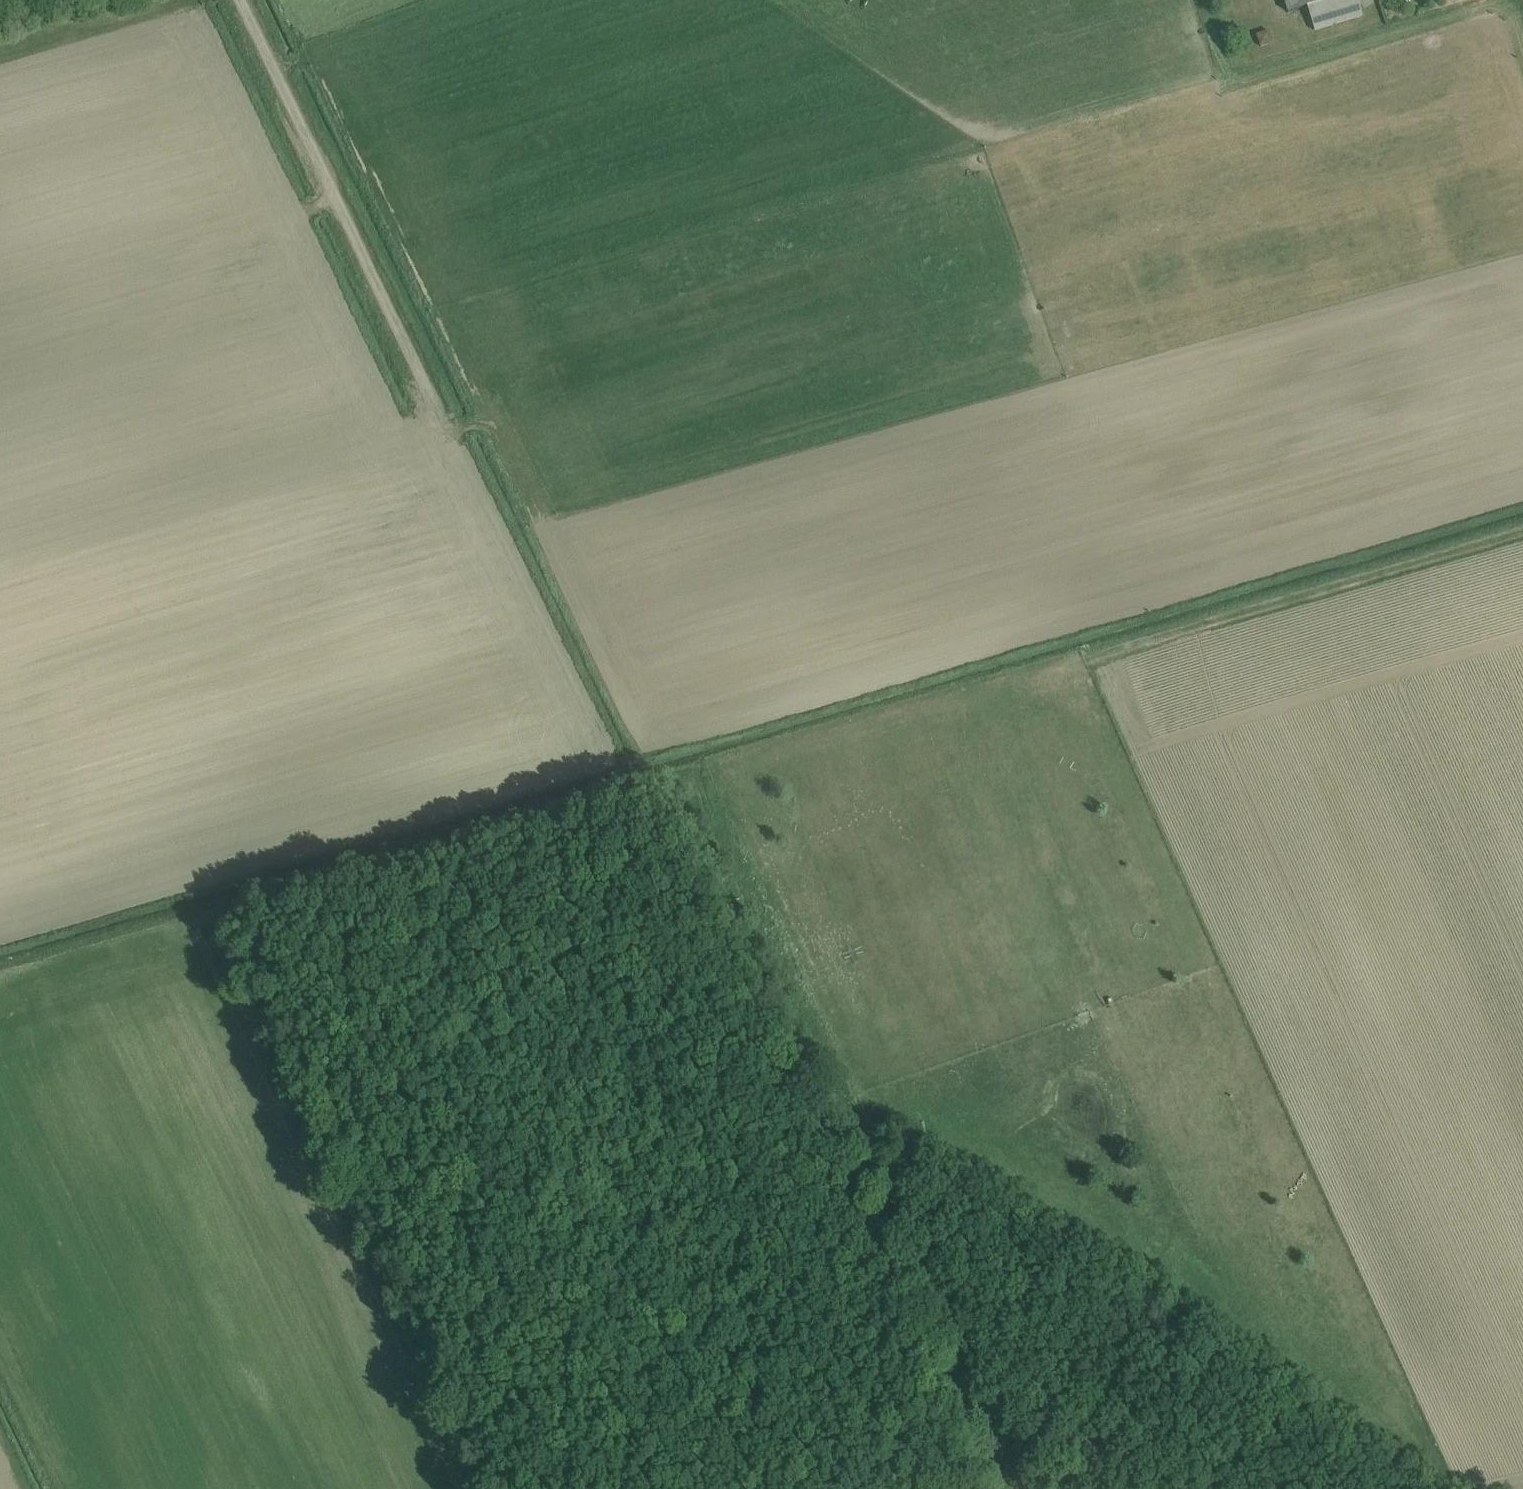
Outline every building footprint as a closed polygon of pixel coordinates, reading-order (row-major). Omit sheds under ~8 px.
[(1287,12),(1306,7),(1313,31),(1362,16),(1357,0),(1283,0),(1287,12)] [(1263,43),(1275,40),(1271,26),(1259,30),(1263,43)]
